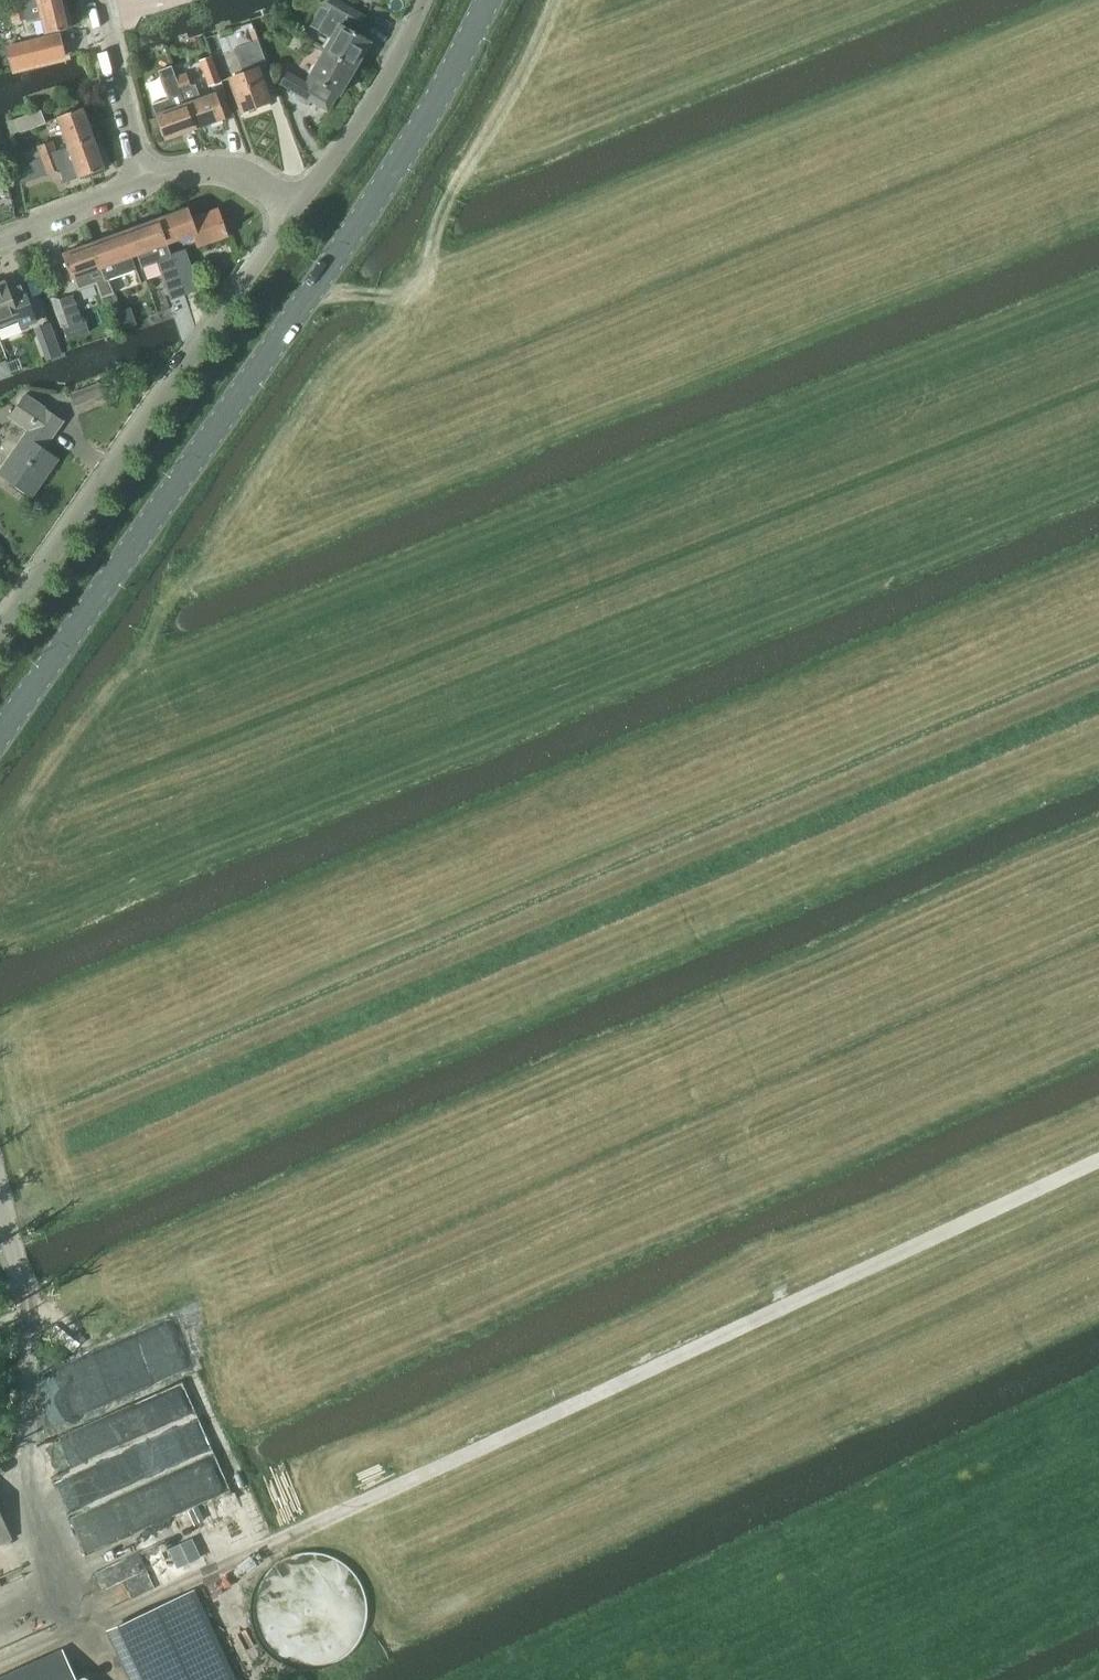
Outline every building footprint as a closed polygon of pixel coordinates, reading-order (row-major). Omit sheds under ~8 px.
[(8,8),(16,6),(17,9),(24,7),(24,5),(25,5),(37,2),(46,0),(6,0),(8,8)] [(8,8),(11,21),(25,17),(26,21),(41,17),(45,35),(71,28),(64,0),(46,0),(37,2),(25,5),(24,5),(24,7),(17,9),(16,6),(8,8)] [(317,31),(327,37),(331,40),(340,24),(343,20),(358,29),(365,17),(335,0),(330,0),(324,10),(328,12),(317,31)] [(331,40),(324,51),(354,69),(370,43),(340,24),(331,40)] [(58,35),(6,48),(11,70),(63,57),(58,35)] [(258,68),(267,65),(258,40),(234,49),(243,73),(230,78),(242,112),(270,102),(258,68)] [(287,72),(280,83),(298,94),(295,98),(307,105),(309,100),(328,111),(338,94),(339,95),(354,69),(324,51),(309,76),(309,77),(306,83),(287,72)] [(209,86),(221,81),(212,57),(200,61),(209,86)] [(165,100),(151,105),(154,116),(163,140),(195,129),(186,104),(182,91),(179,92),(178,86),(179,85),(176,77),(175,78),(171,67),(157,71),(166,97),(167,99),(165,100)] [(186,73),(176,77),(179,85),(178,86),(179,92),(182,91),(186,104),(195,129),(225,118),(216,93),(200,99),(195,85),(191,86),(186,73)] [(82,107),(57,116),(67,145),(68,146),(93,137),(82,107)] [(20,132),(46,123),(41,110),(16,119),(20,132)] [(55,150),(41,155),(48,173),(58,170),(63,183),(79,177),(104,167),(93,137),(68,146),(67,145),(55,150)] [(52,140),(37,146),(41,155),(55,150),(52,140)] [(188,207),(158,218),(167,243),(193,234),(198,246),(227,235),(217,208),(192,218),(188,207)] [(158,218),(128,229),(137,255),(136,255),(140,268),(148,265),(153,264),(157,262),(157,261),(170,256),(166,244),(167,243),(158,218)] [(128,229),(92,242),(101,268),(106,280),(108,279),(108,280),(135,270),(130,257),(132,256),(136,255),(137,255),(128,229)] [(92,242),(63,253),(71,278),(76,291),(94,284),(100,299),(114,294),(108,280),(108,279),(106,280),(101,268),(92,242)] [(184,251),(172,256),(173,256),(176,262),(175,263),(186,294),(197,290),(184,251)] [(170,256),(157,261),(157,262),(171,299),(186,294),(175,263),(176,262),(173,256),(172,256),(170,256)] [(0,282),(0,329),(20,321),(21,326),(37,321),(21,280),(7,286),(5,280),(0,282)] [(83,321),(74,294),(60,299),(69,326),(83,321)] [(122,329),(135,325),(130,309),(117,313),(122,329)] [(61,356),(49,324),(33,329),(45,362),(61,356)] [(73,407),(103,395),(98,383),(68,394),(73,407)] [(63,421),(25,395),(9,416),(28,430),(0,469),(0,476),(31,498),(58,459),(44,449),(63,421)] [(10,1538),(0,1517),(0,1543),(10,1538)] [(61,1651),(0,1679),(75,1679),(61,1651)]
